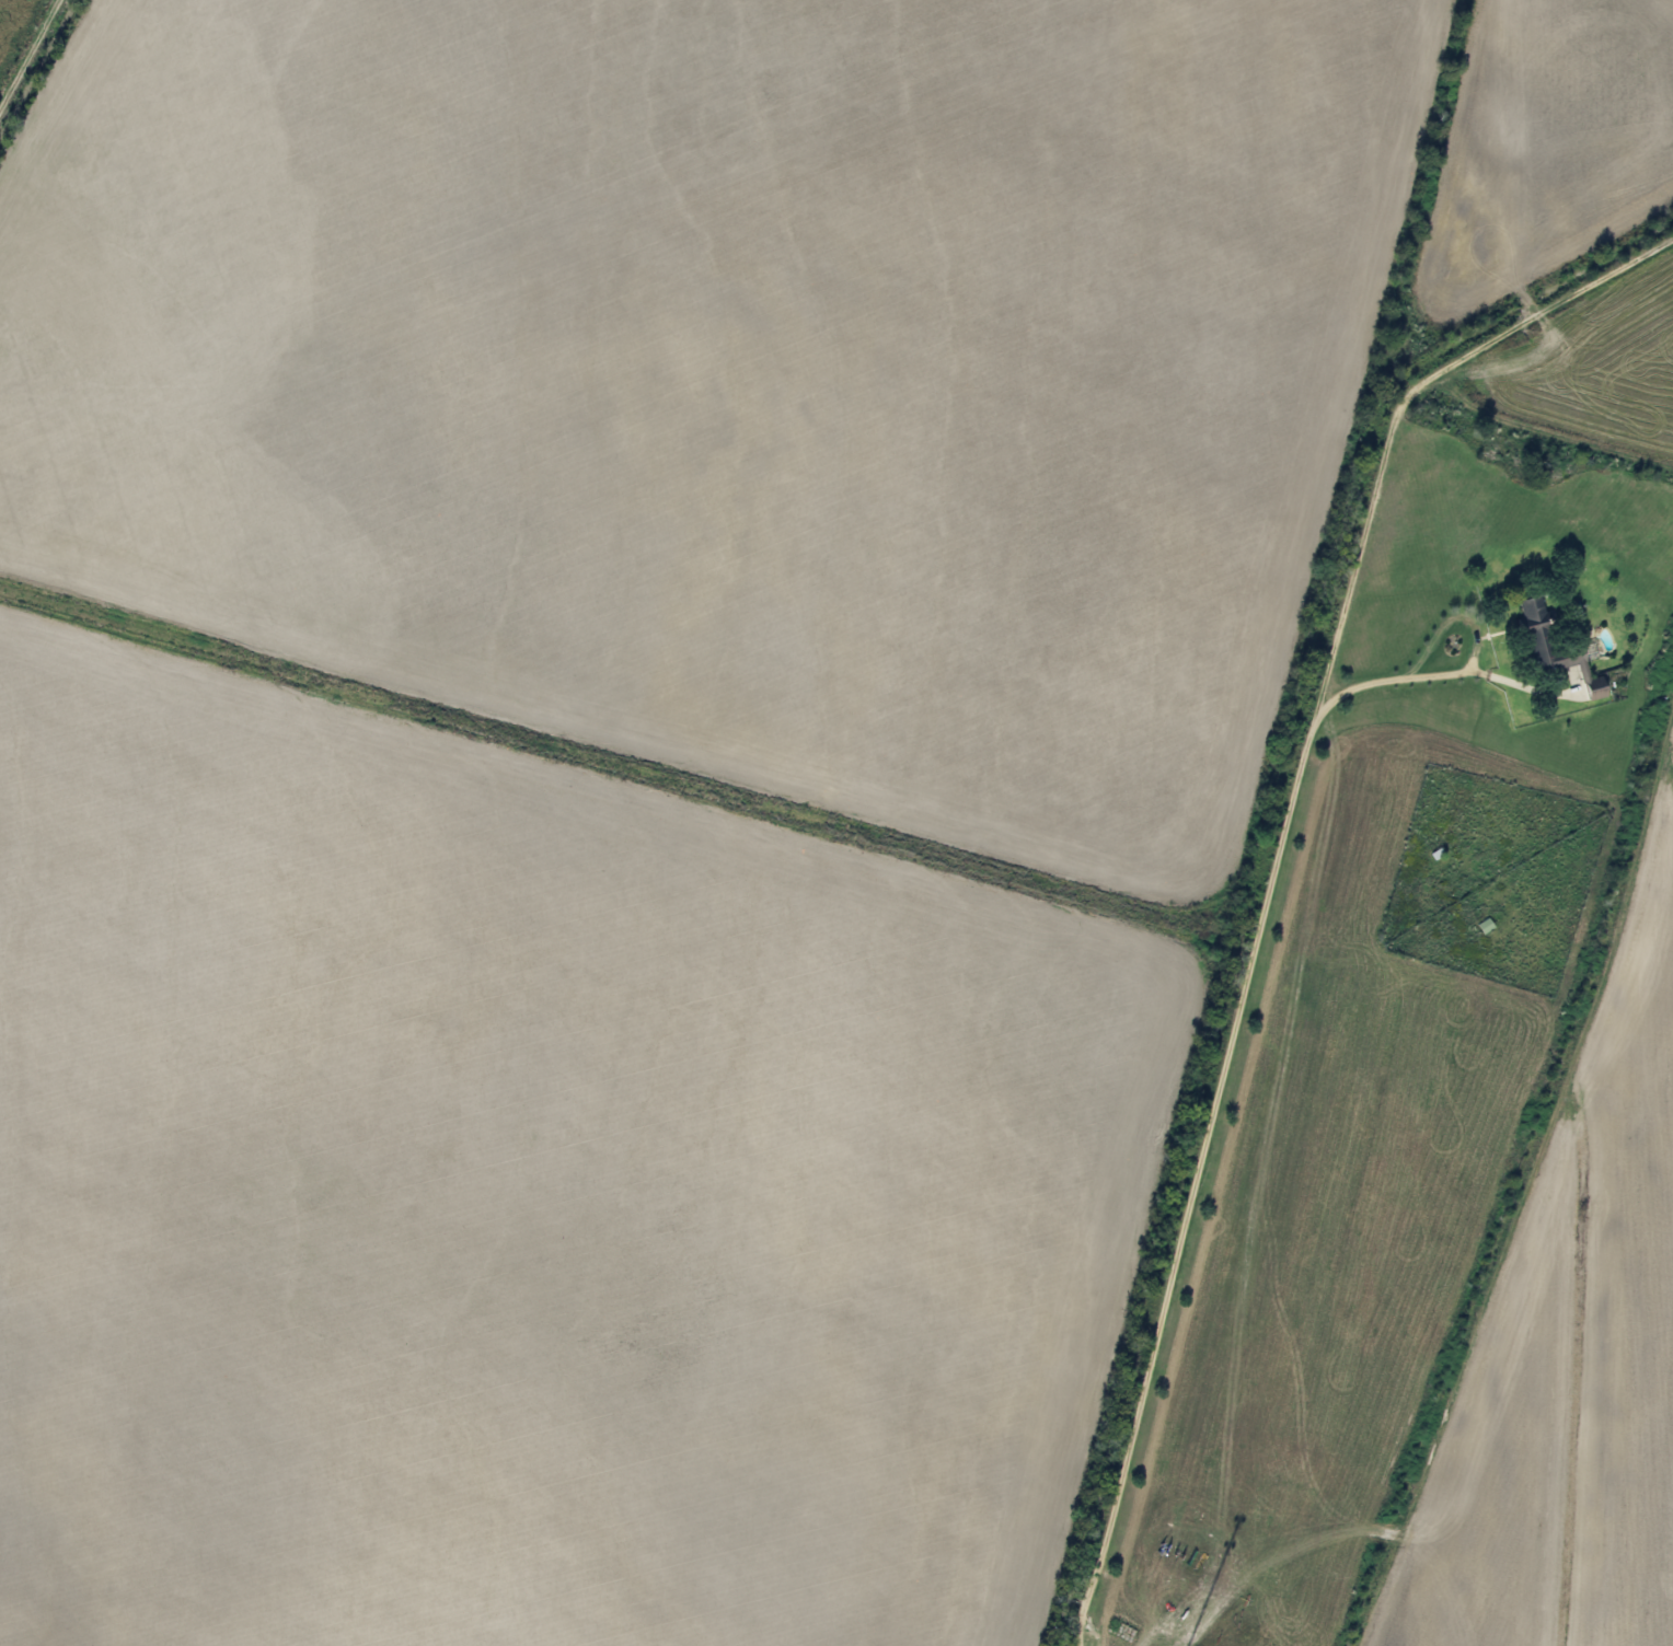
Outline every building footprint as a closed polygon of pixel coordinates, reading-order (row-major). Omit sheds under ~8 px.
[(1578,666),(1585,700),(1602,697),(1600,687),(1591,689),(1583,649),(1550,655),(1539,597),(1519,600),(1532,674),(1578,666)]
